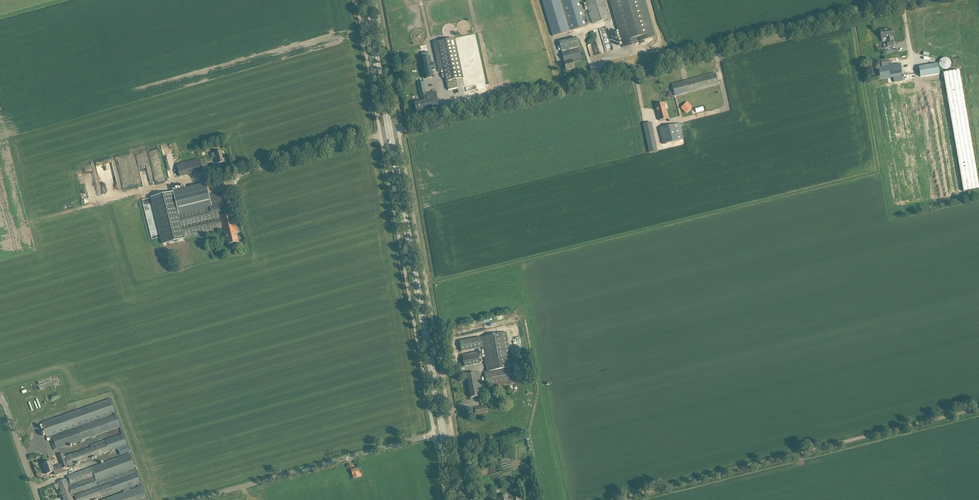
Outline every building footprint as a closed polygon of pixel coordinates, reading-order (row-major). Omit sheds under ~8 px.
[(554,36),(587,26),(586,24),(592,22),(589,13),(583,14),(579,0),(543,0),(554,36)] [(609,13),(605,0),(585,0),(589,13),(592,22),(592,23),(610,18),(609,13)] [(623,46),(656,36),(645,0),(610,0),(623,46)] [(886,41),(887,47),(894,46),(893,40),(893,37),(891,28),(880,30),(881,39),(886,38),(887,41),(886,41)] [(436,45),(441,71),(444,70),(448,90),(458,88),(456,79),(462,78),(453,38),(438,42),(439,45),(436,45)] [(587,45),(591,56),(596,54),(595,52),(599,51),(596,42),(587,45)] [(573,61),(570,52),(572,51),(571,47),(561,49),(562,54),(567,52),(569,62),(565,63),(567,70),(575,68),(573,61)] [(422,59),(426,78),(434,77),(433,70),(435,70),(434,63),(432,63),(430,57),(422,59)] [(951,66),(951,65),(951,64),(951,62),(950,61),(950,60),(948,59),(947,58),(945,58),(943,58),(942,59),(941,60),(940,61),(939,62),(939,64),(939,65),(940,67),(941,68),(942,69),(944,70),(946,70),(947,70),(949,69),(950,68),(950,67),(951,66)] [(930,75),(940,74),(938,63),(919,67),(921,77),(930,75)] [(903,76),(901,64),(878,68),(880,79),(893,77),(894,82),(902,81),(902,76),(903,76)] [(943,73),(964,191),(978,189),(978,187),(959,70),(943,73)] [(672,84),(675,96),(719,85),(716,73),(672,84)] [(418,83),(421,101),(415,102),(417,111),(439,107),(436,92),(426,93),(424,81),(418,83)] [(679,107),(682,116),(730,104),(727,95),(679,107)] [(656,105),(659,121),(668,118),(664,103),(656,105)] [(644,124),(646,136),(654,134),(652,122),(644,124)] [(659,128),(663,144),(682,139),(678,124),(659,128)] [(225,162),(222,151),(211,154),(212,158),(216,157),(218,164),(225,162)] [(208,169),(205,158),(200,160),(200,158),(177,165),(180,177),(208,169)] [(209,195),(206,184),(174,192),(185,239),(223,230),(220,216),(227,215),(221,192),(209,195)] [(178,240),(167,194),(142,200),(152,239),(162,236),(164,244),(178,240)] [(239,242),(236,233),(238,232),(233,213),(227,215),(220,216),(223,230),(225,236),(226,235),(229,245),(239,242)] [(516,381),(507,332),(460,341),(462,352),(483,348),(488,371),(485,372),(488,387),(501,384),(502,386),(515,383),(515,381),(516,381)] [(462,355),(465,367),(480,364),(478,352),(462,355)] [(466,375),(471,398),(480,396),(478,384),(481,383),(479,372),(471,374),(466,375)] [(42,423),(48,441),(49,441),(48,438),(50,438),(54,450),(80,441),(80,443),(83,442),(82,440),(119,428),(122,434),(91,445),(91,447),(64,457),(66,465),(67,465),(68,466),(69,466),(70,468),(73,467),(73,468),(76,467),(75,464),(109,452),(110,454),(112,453),(112,451),(122,447),(122,448),(118,449),(120,455),(126,453),(127,455),(67,476),(68,476),(66,477),(67,479),(57,482),(58,483),(59,488),(64,499),(72,499),(73,499),(72,497),(76,495),(77,499),(95,499),(101,498),(137,485),(137,486),(138,487),(130,490),(130,488),(123,491),(124,492),(103,499),(148,499),(142,483),(140,478),(112,399),(46,422),(42,423)] [(475,408),(476,414),(488,411),(487,405),(475,408)] [(66,465),(64,457),(63,454),(58,455),(63,468),(67,466),(66,465)] [(500,457),(502,462),(511,460),(510,454),(500,457)] [(53,468),(50,461),(42,464),(46,474),(54,471),(55,475),(63,472),(61,465),(53,468)] [(360,474),(358,468),(351,470),(354,479),(362,476),(361,473),(360,474)]
